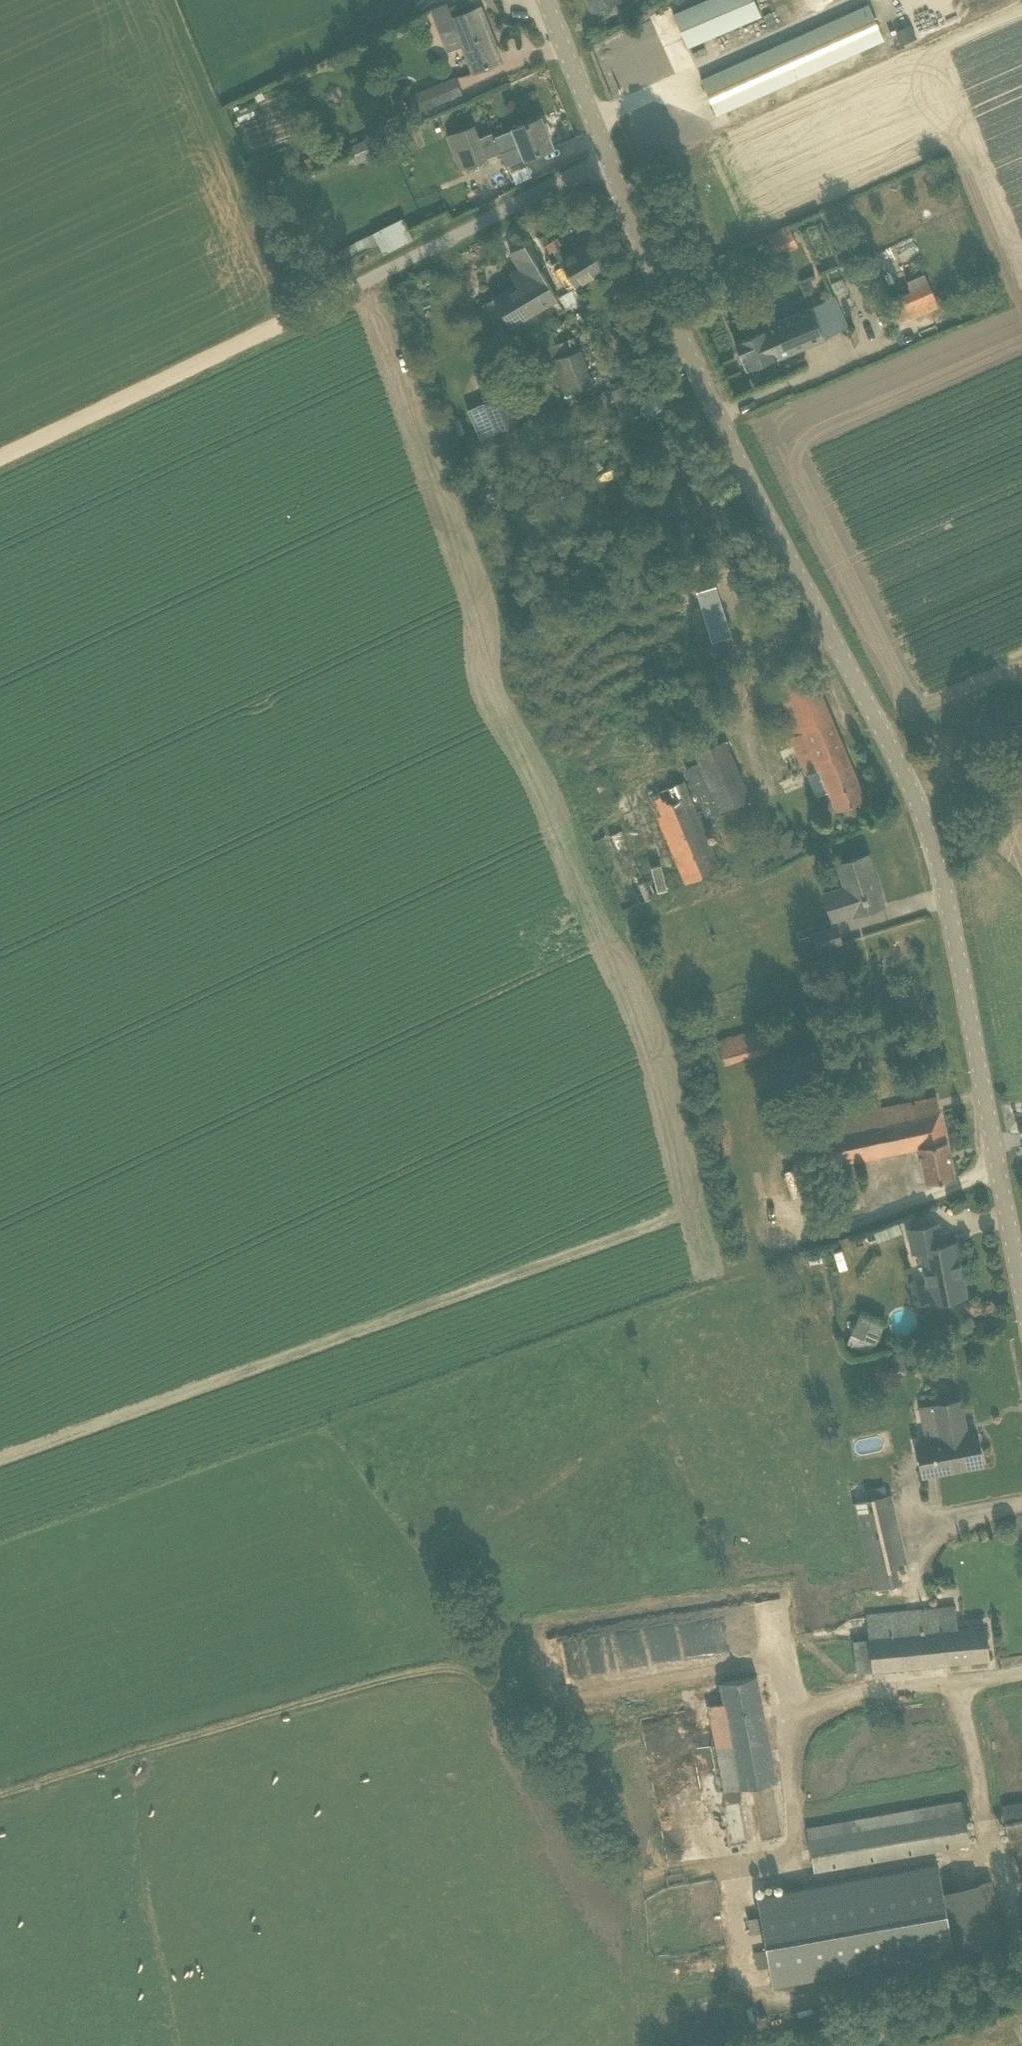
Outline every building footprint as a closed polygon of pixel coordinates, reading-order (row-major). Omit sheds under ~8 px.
[(466,12),(462,0),(454,0),(431,9),(446,51),(452,49),(463,45),(474,71),(502,60),(495,42),(492,43),(489,36),(492,35),(480,6),(466,12)] [(592,11),(620,0),(588,0),(592,11)] [(687,46),(761,15),(755,0),(706,0),(673,14),(687,46)] [(869,4),(702,79),(717,115),(884,39),(869,4)] [(417,111),(463,93),(456,77),(411,95),(417,111)] [(494,137),(505,165),(525,157),(552,147),(541,117),(514,128),(514,129),(494,137)] [(461,168),(485,158),(488,157),(474,124),(447,135),(461,168)] [(776,255),(798,245),(789,226),(767,236),(776,255)] [(558,245),(553,248),(576,287),(609,267),(592,239),(565,256),(558,245)] [(515,324),(559,298),(525,242),(512,250),(509,252),(518,268),(509,273),(516,286),(499,296),(515,324)] [(880,272),(888,291),(901,320),(938,304),(925,275),(917,256),(880,272)] [(834,296),(833,297),(764,326),(765,328),(735,341),(747,369),(777,356),(778,358),(824,337),(824,336),(846,326),(834,296)] [(553,359),(565,394),(568,393),(573,409),(595,401),(589,385),(595,383),(582,349),(553,359)] [(505,393),(482,404),(494,433),(518,423),(505,393)] [(781,712),(807,774),(816,796),(829,791),(837,810),(866,798),(812,669),(776,684),(786,710),(781,712)] [(649,795),(681,870),(687,883),(720,869),(683,781),(649,795)] [(593,842),(623,910),(656,896),(650,880),(644,882),(623,830),(593,842)] [(854,914),(884,905),(868,854),(838,864),(845,887),(824,893),(832,920),(853,913),(854,914)] [(837,926),(810,935),(799,938),(803,954),(815,950),(842,942),(837,926)] [(765,1026),(719,1039),(726,1064),(771,1051),(765,1026)] [(824,1166),(838,1163),(920,1146),(927,1182),(954,1176),(937,1096),(829,1118),(832,1131),(817,1134),(824,1166)] [(936,1301),(965,1295),(955,1242),(941,1245),(937,1224),(909,1229),(913,1252),(921,1250),(928,1284),(933,1283),(936,1301)] [(923,1475),(983,1464),(976,1429),(966,1431),(960,1400),(934,1405),(941,1439),(917,1443),(923,1475)] [(855,1502),(876,1589),(900,1584),(896,1564),(906,1562),(890,1494),(855,1502)] [(866,1614),(869,1638),(873,1671),(988,1660),(985,1625),(958,1628),(956,1606),(866,1614)] [(725,1791),(753,1786),(776,1781),(756,1676),(721,1682),(724,1703),(709,1705),(725,1791)] [(970,1843),(965,1813),(963,1801),(806,1828),(814,1871),(970,1843)] [(1002,1806),(1008,1839),(1021,1837),(1021,1802),(1002,1806)] [(773,1984),(954,1951),(939,1866),(758,1898),(773,1984)]
